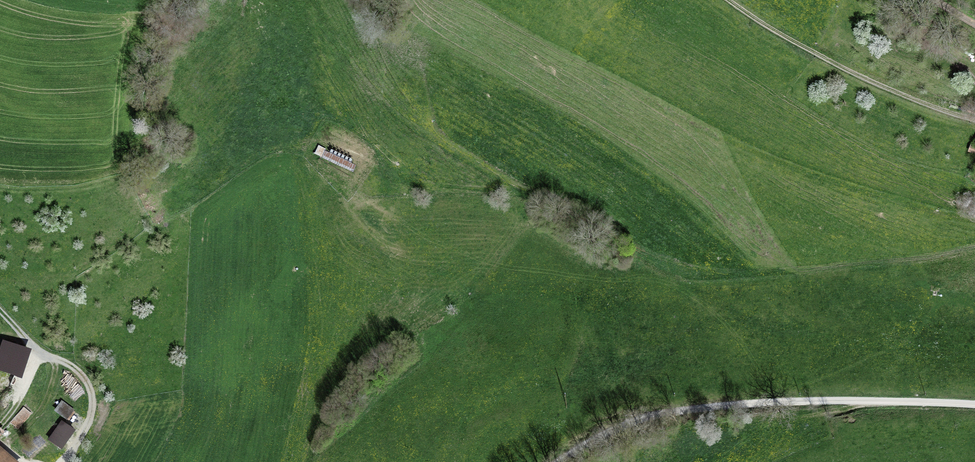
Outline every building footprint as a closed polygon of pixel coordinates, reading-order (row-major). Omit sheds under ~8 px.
[(317,151),(355,169),(356,165),(325,150),(326,149),(319,146),(317,151)] [(15,376),(20,362),(0,355),(0,371),(15,376)] [(56,411),(67,419),(73,411),(62,402),(56,411)] [(23,408),(11,422),(16,427),(29,412),(23,408)] [(62,422),(49,440),(61,448),(73,431),(62,422)] [(41,433),(29,443),(38,452),(49,442),(41,433)]
